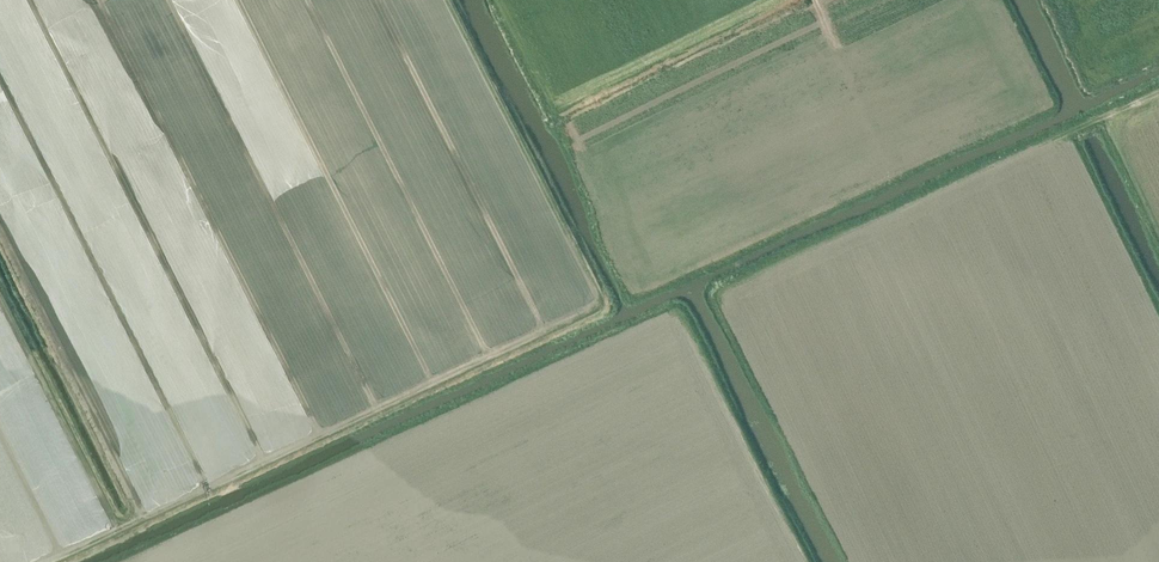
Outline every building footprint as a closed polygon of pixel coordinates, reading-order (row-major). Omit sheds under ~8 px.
[(925,12),(933,9),(930,0),(920,0),(925,12)]
